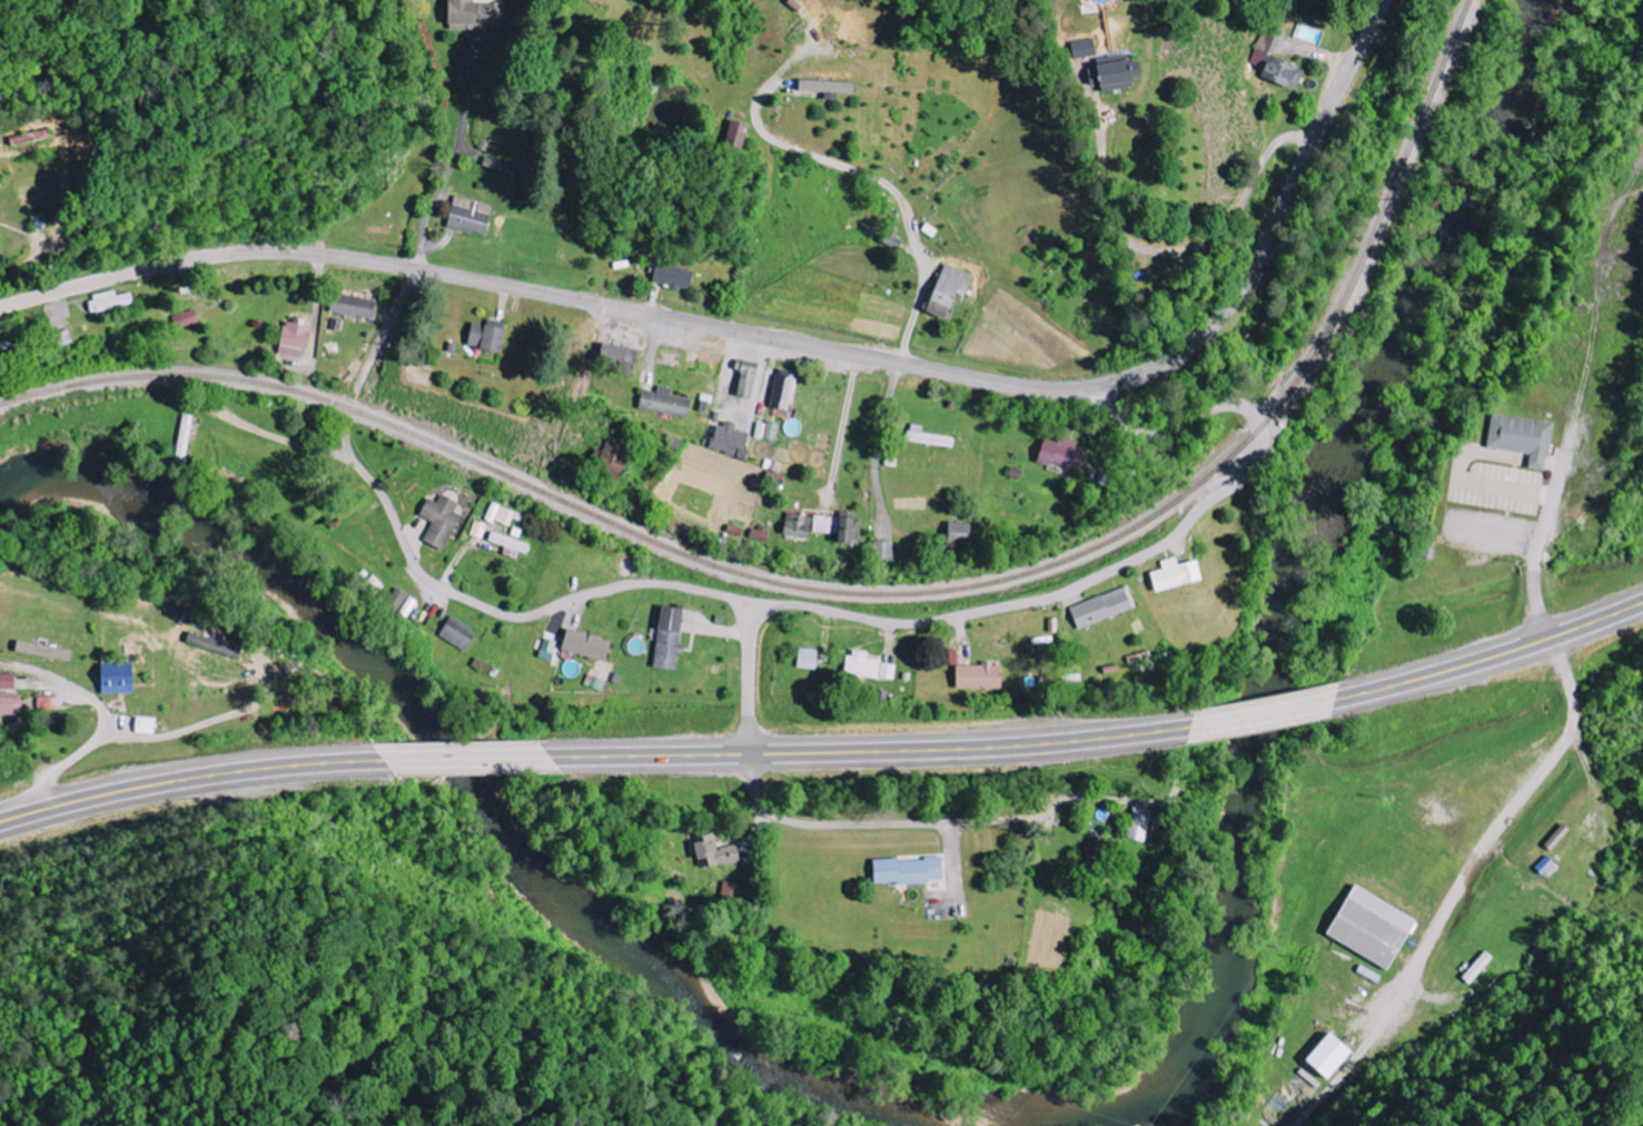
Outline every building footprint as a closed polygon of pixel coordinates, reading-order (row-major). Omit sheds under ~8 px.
[(450,30),(501,30),(501,3),(477,3),(477,0),(450,0),(450,30)] [(1308,67),(1270,56),(1276,37),(1262,33),(1252,63),(1267,67),(1264,78),(1301,89),(1308,67)] [(1070,59),(1099,55),(1097,38),(1068,42),(1070,59)] [(1138,87),(1137,78),(1144,77),(1141,60),(1118,63),(1118,58),(1088,62),(1093,93),(1138,87)] [(858,82),(803,80),(803,91),(829,92),(829,100),(841,100),(842,94),(858,95),(858,82)] [(729,144),(746,148),(752,124),(735,120),(729,144)] [(450,227),(489,237),(497,207),(457,197),(450,227)] [(654,285),(693,290),(696,270),(657,265),(654,285)] [(953,319),(960,295),(969,297),(976,274),(947,265),(938,296),(930,294),(926,311),(953,319)] [(95,315),(138,304),(135,292),(120,296),(119,291),(91,298),(95,315)] [(380,298),(333,295),(332,315),(378,317),(380,298)] [(174,318),(178,330),(202,322),(197,310),(174,318)] [(490,325),(476,322),(471,346),(504,353),(510,325),(491,321),(490,325)] [(308,358),(312,325),(287,322),(283,355),(308,358)] [(639,369),(640,348),(606,346),(605,367),(639,369)] [(754,399),(764,365),(740,358),(738,368),(746,370),(739,395),(754,399)] [(797,376),(776,375),(774,408),(795,409),(797,376)] [(646,389),(643,409),(692,418),(695,399),(674,395),(675,388),(661,386),(660,392),(646,389)] [(1490,447),(1535,455),(1533,468),(1550,470),(1558,423),(1496,413),(1490,447)] [(190,462),(194,416),(184,415),(180,461),(190,462)] [(752,434),(738,430),(739,424),(721,420),(715,451),(747,458),(752,434)] [(935,443),(936,434),(914,432),(913,441),(935,443)] [(1089,446),(1062,439),(1061,442),(1047,439),(1042,461),(1083,471),(1089,446)] [(605,453),(599,451),(594,466),(624,478),(634,451),(609,442),(605,453)] [(425,540),(446,551),(464,517),(456,513),(461,504),(444,495),(440,503),(431,499),(422,516),(434,523),(425,540)] [(866,520),(788,513),(786,535),(813,538),(814,532),(835,534),(835,543),(864,545),(866,520)] [(488,524),(476,521),(472,535),(485,538),(488,524)] [(976,545),(977,523),(951,523),(950,544),(976,545)] [(513,548),(513,551),(530,555),(532,543),(493,533),(491,543),(513,548)] [(878,561),(897,560),(896,541),(878,542),(878,561)] [(1202,560),(1182,565),(1180,557),(1164,561),(1166,570),(1154,572),(1159,592),(1207,581),(1202,560)] [(1073,605),(1080,628),(1137,611),(1130,588),(1073,605)] [(657,668),(680,670),(681,654),(684,654),(689,609),(663,607),(657,668)] [(481,634),(454,616),(441,635),(468,653),(481,634)] [(609,663),(615,643),(572,629),(565,649),(609,663)] [(188,644),(242,660),(245,648),(191,633),(188,644)] [(555,639),(544,639),(543,660),(554,660),(555,639)] [(18,654),(74,661),(75,649),(20,643),(18,654)] [(800,668),(819,670),(821,650),(802,648),(800,668)] [(899,664),(870,660),(872,653),(852,650),(849,675),(896,681),(899,664)] [(139,694),(138,663),(105,664),(106,695),(139,694)] [(961,688),(1006,690),(1006,665),(961,664),(961,688)] [(17,675),(2,674),(1,689),(16,690),(17,675)] [(604,691),(607,681),(590,675),(586,685),(604,691)] [(23,715),(24,695),(0,693),(0,713),(23,715)] [(38,709),(53,709),(54,697),(39,697),(38,709)] [(158,719),(139,717),(138,733),(156,735),(158,719)] [(1149,842),(1152,811),(1134,809),(1130,840),(1149,842)] [(743,863),(740,845),(721,848),(721,843),(712,844),(711,836),(698,838),(702,868),(743,863)] [(1109,844),(1090,841),(1086,867),(1105,870),(1109,844)] [(723,901),(741,903),(744,884),(726,882),(723,901)] [(1423,921),(1361,886),(1332,937),(1395,972),(1423,921)] [(1335,1081),(1360,1053),(1339,1033),(1313,1061),(1335,1081)]
